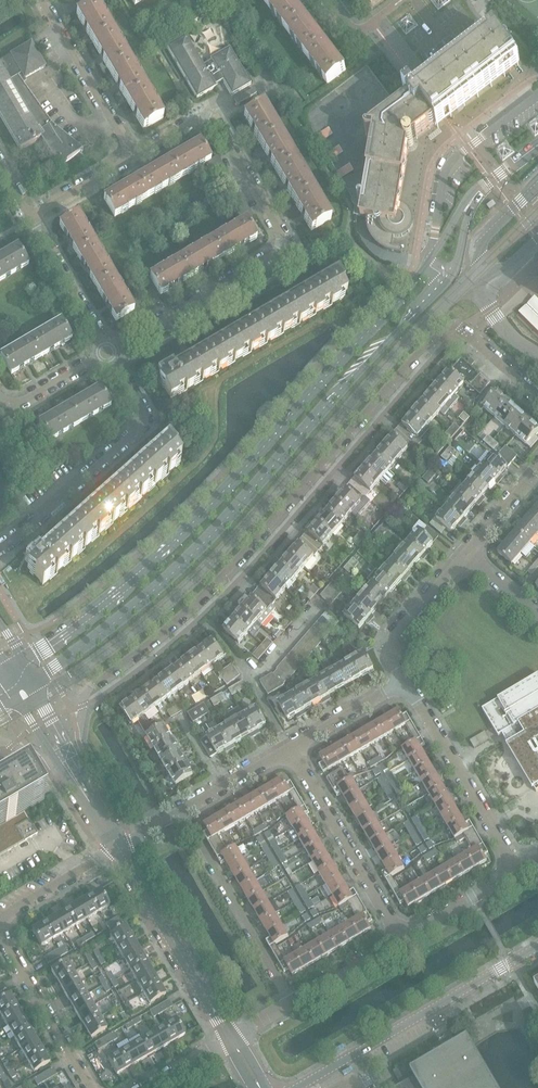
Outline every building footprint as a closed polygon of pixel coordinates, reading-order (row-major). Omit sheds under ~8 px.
[(293,2),(292,0),(273,0),(267,5),(288,33),(307,19),(293,2)] [(438,11),(451,1),(451,0),(430,0),(438,11)] [(76,15),(86,32),(94,44),(113,33),(95,4),(76,15)] [(409,12),(396,22),(406,36),(419,25),(409,12)] [(197,20),(194,13),(186,18),(190,24),(197,20)] [(288,33),(307,57),(325,44),(307,19),(288,33)] [(94,44),(103,60),(110,72),(129,61),(113,33),(94,44)] [(445,74),(424,90),(415,97),(411,92),(405,97),(409,102),(400,109),(367,66),(311,109),(310,111),(308,113),(307,116),(307,118),(307,121),(308,123),(351,198),(355,207),(353,215),(361,216),(361,217),(367,218),(367,222),(367,226),(368,230),(369,234),(370,236),(372,239),(374,242),(376,244),(378,246),(381,248),(383,249),(386,250),(389,251),(400,253),(401,253),(402,253),(402,252),(403,252),(403,251),(403,250),(403,249),(402,249),(402,248),(401,248),(392,247),(394,237),(398,237),(402,236),(405,234),(408,231),(410,228),(411,224),(411,225),(412,221),(411,217),(409,214),(406,211),(403,209),(399,208),(404,177),(409,149),(411,149),(412,148),(413,147),(414,146),(414,144),(413,142),(436,125),(438,128),(448,121),(469,105),(519,65),(517,63),(519,61),(510,52),(509,51),(509,50),(510,50),(510,49),(510,48),(510,47),(509,46),(508,45),(507,45),(506,45),(505,45),(504,45),(498,34),(484,44),(482,42),(481,41),(480,41),(479,42),(478,43),(478,44),(478,45),(480,48),(445,74)] [(251,84),(251,83),(230,47),(223,51),(211,58),(212,60),(204,65),(196,51),(186,35),(166,47),(197,98),(216,87),(214,83),(216,82),(217,84),(221,82),(220,80),(221,78),(231,96),(251,84)] [(41,138),(59,168),(58,166),(64,164),(68,161),(73,158),(77,154),(81,150),(82,151),(83,151),(52,124),(21,80),(24,78),(25,78),(45,67),(31,43),(0,61),(0,116),(20,150),(41,138)] [(346,70),(334,54),(325,44),(307,57),(327,84),(346,70)] [(110,72),(120,89),(127,101),(146,90),(129,61),(110,72)] [(127,101),(136,117),(143,130),(163,118),(146,90),(127,101)] [(248,94),(235,101),(238,106),(250,99),(257,95),(255,90),(248,94)] [(244,117),(254,134),(261,145),(280,134),(264,105),(244,117)] [(528,125),(537,138),(537,117),(528,125)] [(261,145),(271,163),(278,174),(297,162),(280,134),(261,145)] [(508,140),(495,150),(505,163),(517,153),(508,140)] [(200,142),(182,153),(169,161),(179,179),(206,163),(211,161),(200,142)] [(217,157),(211,161),(206,163),(209,169),(220,163),(217,157)] [(169,161),(153,170),(137,179),(148,197),(179,179),(169,161)] [(278,174),(288,191),(294,203),(314,191),(297,162),(278,174)] [(213,175),(224,169),(220,163),(209,169),(213,175)] [(224,169),(213,175),(216,181),(227,175),(224,169)] [(227,175),(216,181),(220,187),(231,181),(227,175)] [(137,179),(104,199),(115,217),(148,197),(137,179)] [(231,181),(220,187),(224,193),(234,187),(231,181)] [(234,187),(224,193),(227,199),(238,193),(234,187)] [(311,231),(331,220),(314,191),(294,203),(311,231)] [(238,193),(227,199),(231,205),(242,199),(238,193)] [(242,199),(231,205),(234,211),(245,205),(242,199)] [(490,210),(496,205),(493,201),(487,206),(490,210)] [(245,205),(234,211),(238,217),(249,211),(245,205)] [(241,224),(246,221),(252,217),(249,211),(238,217),(241,224)] [(60,225),(70,243),(77,255),(95,245),(78,214),(60,225)] [(246,221),(241,224),(213,240),(223,258),(257,239),(246,221)] [(192,277),(207,268),(223,258),(213,240),(181,259),(192,277)] [(77,255),(87,272),(97,288),(114,278),(95,245),(77,255)] [(5,253),(0,256),(0,281),(29,265),(18,246),(5,253)] [(150,277),(161,295),(192,277),(181,259),(150,277)] [(338,270),(179,363),(176,358),(170,362),(171,364),(158,372),(161,378),(159,379),(170,399),(341,299),(339,296),(347,292),(342,283),(344,281),(338,270)] [(97,288),(116,321),(134,311),(114,278),(97,288)] [(42,356),(59,346),(72,339),(61,320),(31,338),(42,356)] [(11,374),(29,364),(42,356),(31,338),(0,355),(11,374)] [(476,371),(471,366),(473,364),(471,362),(468,364),(461,358),(449,371),(464,384),(466,382),(476,371)] [(439,381),(455,395),(464,384),(449,371),(443,379),(442,378),(439,381)] [(480,375),(476,371),(466,382),(468,384),(470,386),(480,375)] [(475,391),(485,379),(480,375),(470,386),(475,391)] [(485,379),(475,391),(480,395),(490,383),(485,379)] [(431,393),(445,406),(455,395),(439,381),(436,385),(437,386),(431,393)] [(100,386),(82,397),(70,404),(81,423),(111,405),(100,386)] [(494,417),(508,402),(505,399),(504,400),(496,393),(491,389),(479,404),(477,409),(482,410),(484,408),(494,417)] [(420,402),(436,417),(440,412),(444,415),(450,409),(445,406),(431,393),(424,400),(423,399),(420,402)] [(412,414),(427,427),(436,417),(420,402),(417,406),(418,407),(412,414)] [(494,417),(505,427),(518,412),(511,406),(512,405),(508,402),(494,417)] [(70,404),(52,414),(41,421),(39,422),(51,440),(81,423),(70,404)] [(505,427),(516,436),(529,420),(526,417),(525,418),(518,412),(505,427)] [(400,432),(413,444),(417,438),(427,427),(412,414),(403,425),(405,427),(400,432)] [(465,423),(469,418),(464,414),(460,418),(465,423)] [(516,436),(526,445),(537,432),(537,429),(532,424),(533,423),(529,420),(516,436)] [(450,429),(455,434),(460,429),(455,424),(450,429)] [(455,434),(450,429),(446,434),(451,439),(455,434)] [(384,447),(398,460),(408,449),(413,444),(400,432),(395,438),(393,436),(384,447)] [(488,446),(493,441),(487,436),(483,442),(488,446)] [(168,439),(45,549),(41,544),(36,549),(38,551),(26,562),(30,566),(27,568),(43,585),(176,466),(174,464),(181,458),(174,450),(176,448),(168,439)] [(493,441),(488,446),(493,450),(498,445),(493,441)] [(500,452),(512,462),(517,456),(506,446),(500,452)] [(373,457),(389,471),(398,460),(384,447),(377,454),(376,454),(373,457)] [(445,453),(451,458),(455,453),(450,448),(445,453)] [(507,468),(512,462),(500,452),(498,455),(496,458),(492,455),(487,451),(478,462),(483,466),(498,479),(501,476),(501,475),(507,468)] [(451,458),(445,453),(441,458),(446,463),(451,458)] [(365,468),(380,481),(389,471),(373,457),(370,460),(371,461),(365,468)] [(474,477),(488,489),(498,479),(483,466),(474,477)] [(353,486),(366,498),(370,492),(380,481),(365,468),(356,479),(358,481),(353,486)] [(427,474),(432,479),(437,474),(431,469),(427,474)] [(432,479),(427,474),(422,479),(428,484),(432,479)] [(464,487),(479,500),(488,489),(474,477),(464,487)] [(403,484),(408,488),(412,483),(407,479),(403,484)] [(408,488),(403,484),(399,489),(404,493),(408,488)] [(451,495),(455,498),(470,511),(479,500),(464,487),(460,484),(451,495)] [(337,501),(351,514),(361,503),(366,498),(353,486),(348,492),(346,490),(337,501)] [(446,509),(461,522),(470,511),(455,498),(446,509)] [(326,510),(342,525),(351,514),(337,501),(330,509),(329,507),(326,510)] [(461,522),(446,509),(437,519),(435,518),(430,524),(441,534),(446,528),(451,532),(461,522)] [(318,522),(333,535),(342,525),(326,510),(323,514),(324,516),(318,522)] [(534,510),(525,520),(537,531),(537,513),(534,510)] [(525,520),(516,531),(530,543),(537,534),(537,531),(525,520)] [(412,530),(416,533),(409,542),(424,555),(433,544),(438,538),(427,528),(419,521),(412,530)] [(306,541),(319,552),(323,546),(333,535),(318,522),(309,533),(311,535),(306,541)] [(376,532),(382,536),(386,531),(381,527),(376,532)] [(530,543),(516,531),(507,541),(521,554),(530,543)] [(382,536),(376,532),(372,537),(377,542),(382,536)] [(357,537),(361,542),(366,537),(361,533),(357,537)] [(361,542),(357,537),(352,542),(357,546),(361,542)] [(290,555),(304,568),(314,557),(319,552),(306,541),(301,546),(299,544),(290,555)] [(521,554),(507,541),(497,552),(512,565),(521,554)] [(400,552),(414,565),(424,555),(409,542),(400,552)] [(362,548),(358,553),(362,556),(366,551),(362,548)] [(414,565),(400,552),(390,563),(405,576),(414,565)] [(304,568),(290,555),(283,562),(282,561),(279,564),(295,579),(304,568)] [(349,564),(354,568),(358,564),(353,559),(349,564)] [(390,563),(381,574),(396,587),(405,576),(390,563)] [(271,576),(286,589),(295,579),(279,564),(276,568),(277,569),(271,576)] [(354,568),(349,564),(344,569),(350,573),(354,568)] [(537,568),(534,564),(528,571),(532,575),(537,568)] [(396,587),(381,574),(372,584),(387,597),(396,587)] [(259,595),(272,606),(277,600),(286,589),(271,576),(262,587),(264,589),(259,595)] [(336,588),(331,584),(320,596),(326,600),(336,588)] [(363,595),(377,608),(387,597),(372,584),(363,595)] [(314,585),(309,591),(315,596),(319,590),(314,585)] [(326,600),(330,604),(331,605),(342,593),(336,588),(326,600)] [(310,601),(315,596),(309,591),(305,596),(310,601)] [(243,609),(257,622),(267,611),(272,606),(259,595),(254,600),(252,598),(243,609)] [(368,619),(372,615),(377,608),(363,595),(353,606),(368,619)] [(359,630),(368,619),(353,606),(344,617),(359,630)] [(232,618),(248,633),(257,622),(243,609),(236,617),(234,615),(232,618)] [(323,616),(335,627),(340,621),(328,611),(323,616)] [(318,622),(330,632),(335,627),(323,616),(318,622)] [(248,633),(232,618),(228,622),(230,623),(224,631),(239,643),(248,633)] [(314,627),(326,637),(330,632),(318,622),(314,627)] [(309,632),(321,643),(326,637),(314,627),(309,632)] [(277,639),(282,634),(278,630),(273,635),(277,639)] [(304,637),(317,648),(321,643),(309,632),(304,637)] [(300,643),(312,653),(317,648),(304,637),(300,643)] [(263,644),(268,649),(273,643),(267,639),(263,644)] [(199,648),(212,665),(227,654),(221,645),(217,648),(212,641),(204,647),(203,645),(199,648)] [(295,648),(308,659),(312,653),(300,643),(295,648)] [(268,649),(263,644),(253,656),(258,661),(268,649)] [(189,658),(201,674),(212,665),(199,648),(196,650),(197,652),(189,658)] [(291,653),(303,664),(308,659),(295,648),(291,653)] [(286,658),(298,669),(303,664),(291,653),(286,658)] [(351,660),(361,677),(374,670),(364,653),(351,660)] [(201,674),(189,658),(182,664),(181,662),(177,665),(190,682),(201,674)] [(281,664),(294,674),(298,669),(286,658),(281,664)] [(339,667),(349,684),(361,677),(351,660),(339,667)] [(223,680),(236,670),(232,664),(219,674),(223,680)] [(277,669),(289,680),(294,674),(281,664),(277,669)] [(190,682),(177,665),(173,668),(174,669),(167,675),(178,691),(190,682)] [(327,674),(337,691),(349,684),(339,667),(327,674)] [(273,675),(284,684),(288,679),(289,680),(277,669),(277,670),(273,675)] [(236,670),(223,680),(227,685),(240,676),(236,670)] [(285,685),(284,684),(273,675),(273,674),(260,681),(268,695),(283,687),(285,685)] [(315,682),(325,698),(337,691),(327,674),(315,682)] [(178,691),(167,675),(159,680),(158,679),(154,682),(167,699),(178,691)] [(482,709),(493,727),(498,737),(502,734),(504,738),(507,742),(508,745),(506,746),(532,790),(534,789),(537,786),(537,676),(482,709)] [(232,696),(247,688),(243,681),(229,689),(232,696)] [(167,699),(154,682),(151,684),(152,686),(144,692),(156,707),(167,699)] [(303,689),(313,706),(325,698),(315,682),(303,689)] [(290,696),(300,713),(313,706),(303,689),(290,696)] [(198,694),(202,700),(208,697),(204,690),(198,694)] [(156,707),(144,692),(137,697),(136,696),(132,699),(144,716),(156,707)] [(216,697),(220,703),(226,700),(222,693),(216,697)] [(202,700),(198,694),(192,697),(196,704),(202,700)] [(300,713),(290,696),(278,703),(288,720),(300,713)] [(220,703),(216,697),(211,700),(214,707),(220,703)] [(449,698),(444,701),(448,708),(453,705),(449,698)] [(150,723),(144,716),(132,699),(128,701),(129,703),(121,709),(133,725),(138,721),(147,736),(157,731),(153,725),(152,726),(150,723)] [(188,713),(193,723),(210,713),(204,704),(188,713)] [(173,708),(177,715),(183,711),(179,705),(173,708)] [(177,715),(173,708),(168,711),(171,718),(177,715)] [(244,716),(254,733),(266,725),(256,708),(244,716)] [(398,710),(387,717),(395,731),(406,725),(411,721),(407,714),(402,716),(398,710)] [(254,733),(244,716),(232,723),(242,740),(254,733)] [(376,724),(384,737),(395,731),(387,717),(376,724)] [(153,725),(157,731),(164,726),(160,720),(156,723),(153,725)] [(411,721),(406,725),(409,731),(415,728),(411,721)] [(242,740),(232,723),(220,730),(229,747),(242,740)] [(365,730),(373,744),(384,737),(376,724),(365,730)] [(157,731),(147,736),(155,749),(172,740),(164,726),(157,731)] [(409,731),(413,737),(418,734),(415,728),(409,731)] [(229,747),(220,730),(207,737),(200,741),(210,758),(217,754),(226,749),(226,750),(230,748),(229,747)] [(354,737),(362,751),(373,744),(365,730),(354,737)] [(485,732),(470,741),(475,749),(490,740),(485,732)] [(343,743),(351,757),(362,751),(354,737),(343,743)] [(421,738),(415,741),(402,749),(409,760),(423,752),(420,747),(425,745),(421,738)] [(172,740),(155,749),(162,761),(178,751),(172,740)] [(331,750),(340,764),(351,757),(343,743),(331,750)] [(340,764),(331,750),(320,756),(323,762),(319,765),(323,773),(340,764)] [(178,751),(162,761),(169,773),(186,763),(178,751)] [(423,752),(409,760),(416,772),(430,763),(423,752)] [(374,759),(377,764),(384,760),(380,756),(374,759)] [(377,764),(374,759),(369,763),(371,768),(377,764)] [(186,763),(169,773),(176,786),(193,776),(186,763)] [(380,766),(384,772),(389,769),(386,763),(380,766)] [(430,763),(416,772),(422,783),(436,774),(430,763)] [(376,777),(381,774),(377,768),(372,771),(376,777)] [(350,780),(347,776),(343,769),(327,779),(333,790),(350,780)] [(27,771),(0,787),(0,856),(25,842),(17,828),(29,821),(24,812),(45,800),(27,771)] [(385,774),(388,780),(393,777),(393,776),(390,772),(390,771),(385,774)] [(347,776),(350,780),(352,779),(356,776),(353,772),(347,776)] [(436,774),(422,783),(429,794),(443,786),(436,774)] [(377,779),(380,785),(385,781),(382,776),(377,779)] [(393,777),(388,780),(391,785),(397,782),(393,777)] [(271,785),(279,799),(290,793),(295,790),(291,782),(286,784),(283,779),(271,785)] [(345,798),(358,790),(352,779),(350,780),(333,790),(337,796),(342,794),(345,798)] [(385,781),(380,785),(383,790),(389,787),(385,781)] [(400,788),(397,782),(391,785),(395,791),(400,788)] [(279,799),(271,785),(260,792),(268,806),(279,799)] [(443,786),(429,794),(435,805),(449,797),(443,786)] [(392,793),(389,787),(383,790),(387,796),(392,793)] [(400,788),(395,791),(398,797),(403,793),(400,788)] [(295,790),(290,793),(293,799),(299,796),(295,790)] [(351,810),(365,801),(358,790),(345,798),(351,810)] [(268,806),(260,792),(249,798),(257,812),(268,806)] [(392,793),(387,796),(390,801),(395,798),(392,793)] [(297,805),(302,802),(299,796),(293,799),(297,805)] [(449,797),(435,805),(442,816),(456,808),(449,797)] [(257,812),(249,798),(238,805),(246,819),(257,812)] [(358,821),(371,813),(365,801),(351,810),(358,821)] [(246,819),(238,805),(227,811),(235,825),(246,819)] [(293,829),(307,821),(304,816),(309,813),(305,806),(287,817),(293,829)] [(456,808),(442,816),(448,827),(462,819),(456,808)] [(235,825),(227,811),(216,818),(224,832),(235,825)] [(364,832),(378,824),(371,813),(358,821),(364,832)] [(411,819),(415,825),(420,822),(417,816),(411,819)] [(208,841),(218,835),(224,832),(216,818),(204,825),(208,831),(203,833),(208,841)] [(462,819),(448,827),(455,839),(463,834),(474,828),(470,821),(465,824),(462,819)] [(25,842),(37,834),(29,821),(17,828),(25,842)] [(300,840),(314,832),(307,821),(293,829),(300,840)] [(403,824),(407,830),(412,827),(409,821),(403,824)] [(420,822),(415,825),(418,831),(423,827),(420,822)] [(259,827),(261,832),(268,829),(264,824),(259,827)] [(371,843),(385,835),(378,824),(364,832),(371,843)] [(261,832),(259,827),(253,831),(255,836),(261,832)] [(412,827),(407,830),(410,835),(415,832),(412,827)] [(421,836),(427,833),(423,827),(418,831),(421,836)] [(463,834),(466,838),(466,839),(477,833),(474,828),(463,834)] [(264,834),(268,840),(273,837),(270,831),(264,834)] [(306,851),(320,843),(314,832),(300,840),(306,851)] [(418,838),(415,832),(410,835),(413,841),(418,838)] [(427,833),(421,836),(425,842),(430,839),(427,833)] [(470,845),(480,839),(477,833),(466,839),(470,845)] [(466,838),(463,834),(455,839),(457,843),(466,838)] [(218,835),(208,841),(211,847),(221,841),(218,835)] [(377,854),(391,846),(385,835),(371,843),(377,854)] [(260,845),(265,842),(262,836),(256,839),(260,845)] [(418,838),(413,841),(416,846),(422,843),(418,838)] [(269,842),(272,848),(278,845),(274,839),(269,842)] [(473,851),(483,844),(480,839),(470,845),(473,851)] [(224,846),(221,841),(211,847),(214,852),(224,846)] [(429,850),(434,847),(431,841),(426,844),(429,850)] [(225,848),(228,852),(236,847),(233,843),(225,848)] [(313,862),(327,854),(320,843),(306,851),(313,862)] [(261,847),(264,853),(270,850),(266,844),(261,847)] [(483,844),(473,851),(467,854),(475,868),(487,861),(483,855),(488,852),(483,844)] [(278,845),(272,848),(276,853),(281,850),(278,845)] [(228,852),(225,848),(224,846),(214,852),(217,858),(228,852)] [(384,865),(398,857),(391,846),(377,854),(384,865)] [(418,849),(421,854),(426,851),(423,846),(418,849)] [(229,867),(243,858),(236,847),(228,852),(217,858),(221,864),(226,862),(229,867)] [(429,853),(432,858),(438,855),(436,849),(429,853)] [(270,850),(264,853),(268,858),(273,855),(270,850)] [(284,856),(281,850),(276,853),(279,859),(284,856)] [(432,858),(429,853),(423,857),(427,862),(432,858)] [(319,873),(333,865),(327,854),(313,862),(319,873)] [(475,868),(467,854),(456,861),(464,874),(475,868)] [(271,864),(276,861),(273,855),(268,858),(271,864)] [(284,856),(279,859),(282,865),(287,862),(284,856)] [(398,857),(384,865),(387,870),(382,873),(386,880),(404,869),(398,857)] [(243,858),(229,867),(235,878),(249,869),(243,858)] [(276,861),(271,864),(274,869),(279,866),(276,861)] [(464,874),(456,861),(445,867),(453,881),(464,874)] [(326,884),(340,876),(333,865),(319,873),(326,884)] [(453,881),(445,867),(434,874),(442,887),(453,881)] [(249,869),(235,878),(242,889),(256,881),(249,869)] [(442,887),(434,874),(423,880),(431,894),(442,887)] [(333,895),(346,887),(340,876),(326,884),(333,895)] [(431,894),(423,880),(412,887),(420,901),(431,894)] [(256,881),(242,889),(248,900),(262,892),(256,881)] [(394,881),(389,884),(392,890),(398,887),(395,882),(394,881)] [(296,888),(299,893),(304,890),(301,885),(296,888)] [(346,887),(333,895),(339,907),(347,902),(358,896),(354,890),(349,892),(346,887)] [(398,887),(392,890),(396,896),(401,893),(399,889),(398,887)] [(396,896),(400,904),(405,901),(408,907),(420,901),(412,887),(401,893),(396,896)] [(89,896),(98,912),(110,905),(100,889),(89,896)] [(288,892),(291,898),(296,895),(293,889),(288,892)] [(304,890),(299,893),(302,899),(307,896),(304,890)] [(262,892),(248,900),(255,911),(269,903),(262,892)] [(296,895),(291,898),(294,903),(299,900),(296,895)] [(98,912),(89,896),(78,903),(87,919),(98,912)] [(305,904),(311,901),(307,896),(302,899),(305,904)] [(347,902),(350,906),(351,908),(361,902),(358,896),(347,902)] [(303,906),(299,900),(294,903),(297,909),(303,906)] [(311,901),(305,904),(309,910),(314,907),(311,901)] [(350,906),(347,902),(339,907),(342,911),(350,906)] [(354,913),(364,907),(361,902),(351,908),(354,913)] [(87,919),(78,903),(66,910),(76,925),(87,919)] [(269,903),(255,911),(261,922),(275,914),(269,903)] [(303,906),(297,909),(301,915),(306,911),(303,906)] [(357,919),(368,913),(364,907),(354,913),(357,919)] [(313,918),(319,915),(315,909),(310,912),(313,918)] [(76,925),(66,910),(55,916),(64,932),(76,925)] [(351,922),(360,936),(371,929),(367,923),(372,921),(368,913),(357,919),(351,922)] [(275,914),(261,922),(268,933),(282,925),(275,914)] [(302,917),(305,923),(311,919),(307,914),(302,917)] [(64,932),(55,916),(44,923),(53,939),(64,932)] [(118,917),(112,920),(115,925),(121,922),(118,917)] [(314,921),(316,926),(322,923),(320,918),(314,921)] [(112,920),(106,924),(109,929),(115,925),(112,920)] [(316,926),(314,921),(307,925),(311,930),(316,926)] [(112,934),(124,927),(121,922),(115,925),(109,929),(112,934)] [(340,929),(348,943),(360,936),(351,922),(340,929)] [(53,939),(44,923),(32,930),(41,946),(53,939)] [(282,925),(268,933),(271,938),(266,941),(270,948),(288,937),(282,925)] [(124,927),(112,934),(110,935),(117,947),(133,937),(126,926),(124,927)] [(329,935),(337,949),(348,943),(340,929),(329,935)] [(84,937),(87,941),(95,936),(93,933),(84,937)] [(318,942),(326,956),(337,949),(329,935),(318,942)] [(87,941),(84,937),(76,942),(79,946),(87,941)] [(133,937),(117,947),(123,958),(139,949),(133,937)] [(307,948),(315,962),(326,956),(318,942),(307,948)] [(296,955),(304,969),(315,962),(307,948),(296,955)] [(97,958),(102,956),(98,949),(93,952),(97,958)] [(139,949),(123,958),(130,969),(146,960),(139,949)] [(273,952),(276,958),(282,955),(278,949),(273,952)] [(44,958),(48,963),(48,964),(60,957),(56,951),(44,958)] [(89,963),(94,960),(90,953),(85,956),(89,963)] [(282,955),(276,958),(280,964),(285,961),(282,955)] [(296,955),(285,961),(280,964),(284,972),(289,969),(292,975),(304,969),(296,955)] [(102,956),(97,958),(101,965),(106,963),(102,956)] [(58,981),(74,972),(67,960),(51,970),(58,981)] [(94,960),(89,963),(93,970),(98,967),(94,960)] [(146,960),(130,969),(137,981),(153,972),(146,960)] [(74,972),(58,981),(65,993),(81,983),(74,972)] [(111,981),(115,979),(111,972),(107,974),(111,981)] [(153,972),(137,981),(143,992),(159,983),(153,972)] [(103,985),(107,983),(103,976),(99,978),(103,985)] [(115,979),(111,981),(115,988),(119,985),(115,979)] [(81,983),(65,993),(71,1004),(87,995),(81,983)] [(107,983),(103,985),(107,992),(111,990),(107,983)] [(159,983),(143,992),(150,1004),(166,994),(159,983)] [(17,1006),(10,994),(0,1000),(0,1013),(1,1015),(17,1006)] [(124,1004),(128,1001),(124,994),(120,997),(124,1004)] [(87,995),(71,1004),(78,1015),(94,1006),(87,995)] [(116,1008),(120,1005),(116,999),(112,1001),(116,1008)] [(173,1006),(170,1000),(169,1000),(158,1006),(162,1013),(173,1006)] [(128,1001),(124,1004),(128,1010),(132,1008),(128,1001)] [(120,1005),(116,1008),(120,1015),(124,1012),(120,1005)] [(8,1026),(23,1017),(17,1006),(1,1015),(8,1026)] [(94,1006),(78,1015),(84,1026),(100,1017),(94,1006)] [(124,1012),(120,1015),(124,1022),(128,1019),(124,1012)] [(158,1015),(154,1018),(158,1025),(162,1022),(158,1015)] [(14,1038),(30,1028),(23,1017),(8,1026),(14,1038)] [(100,1017),(84,1026),(91,1038),(107,1029),(100,1017)] [(132,1022),(134,1026),(141,1022),(139,1018),(132,1022)] [(164,1025),(174,1041),(185,1034),(176,1019),(164,1025)] [(134,1026),(132,1022),(125,1026),(127,1030),(134,1026)] [(174,1041),(164,1025),(153,1032),(162,1048),(174,1041)] [(449,1028),(447,1026),(436,1033),(437,1035),(439,1039),(441,1037),(444,1042),(450,1038),(448,1036),(452,1034),(451,1032),(449,1028)] [(21,1049),(37,1040),(30,1028),(14,1038),(21,1049)] [(162,1048),(153,1032),(142,1038),(151,1054),(162,1048)] [(94,1044),(98,1049),(98,1050),(110,1043),(106,1037),(94,1044)] [(151,1054),(142,1038),(131,1045),(140,1061),(151,1054)] [(28,1060),(43,1051),(37,1040),(21,1049),(28,1060)] [(140,1061),(131,1045),(119,1052),(129,1068),(140,1061)] [(430,1050),(434,1058),(443,1052),(439,1045),(430,1050)] [(43,1051),(28,1060),(34,1072),(50,1062),(43,1051)] [(129,1068),(119,1052),(108,1058),(117,1074),(129,1068)] [(8,1072),(12,1069),(8,1062),(4,1065),(8,1072)] [(57,1074),(54,1069),(53,1068),(42,1075),(46,1081),(57,1074)] [(12,1069),(8,1072),(12,1079),(16,1076),(12,1069)] [(0,1076),(0,1077),(4,1083),(8,1081),(4,1074),(0,1076)]
